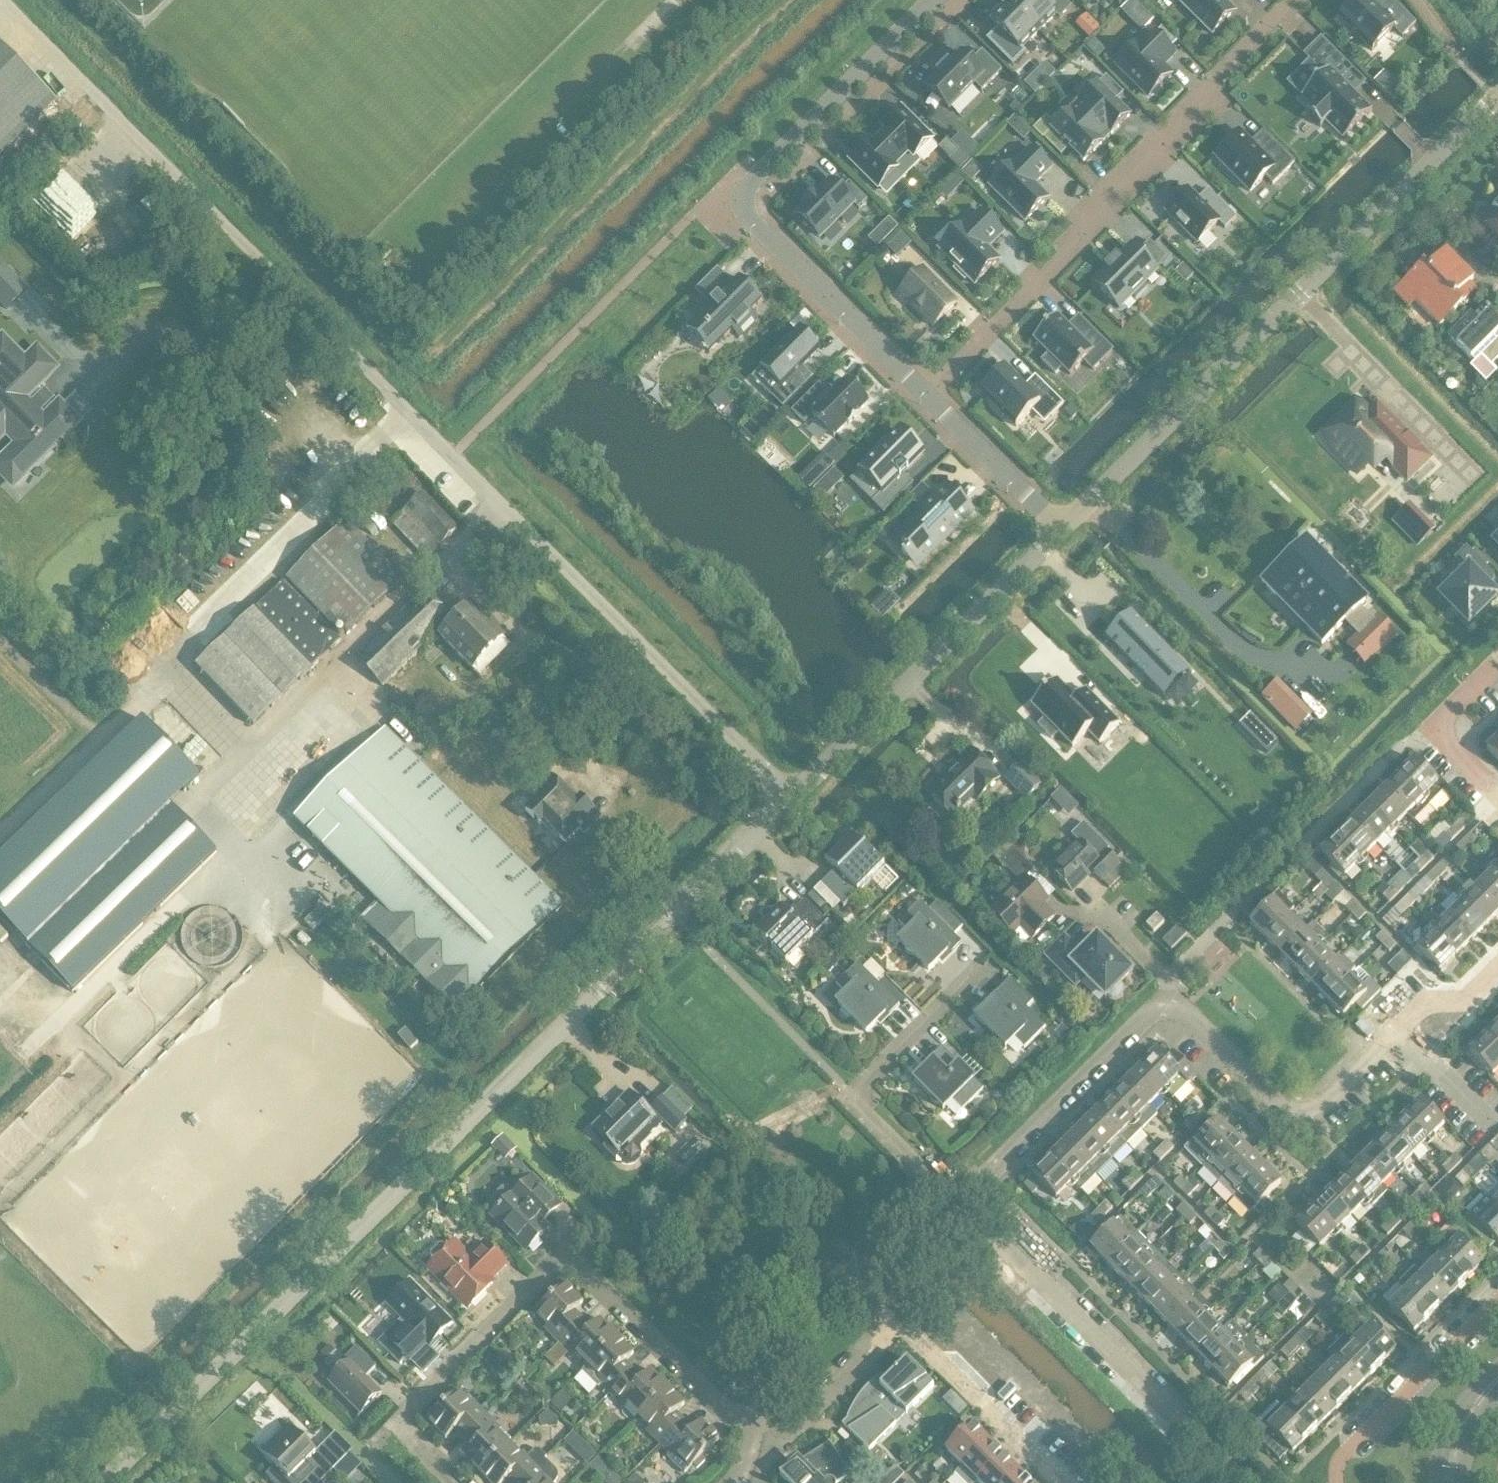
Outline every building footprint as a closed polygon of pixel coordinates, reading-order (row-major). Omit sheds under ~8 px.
[(1008,2),(1037,31),(1045,39),(1049,36),(1041,28),(1056,13),(1060,18),(1070,8),(1062,0),(1011,0),(1009,2),(1008,2)] [(1176,1),(1211,37),(1237,12),(1227,3),(1230,0),(1177,0),(1176,1)] [(1339,20),(1372,52),(1393,30),(1402,39),(1416,25),(1390,0),(1377,0),(1371,6),(1365,0),(1358,0),(1339,20)] [(1132,1),(1120,13),(1142,35),(1154,22),(1132,1)] [(999,30),(988,41),(1013,66),(1023,56),(1018,51),(1037,31),(1008,2),(1007,3),(1002,9),(990,21),(999,30)] [(1161,69),(1174,57),(1153,36),(1119,70),(1149,100),(1170,78),(1161,69)] [(1320,126),(1326,120),(1345,139),(1373,111),(1344,81),(1343,80),(1354,69),(1322,37),(1306,53),(1327,74),(1303,97),(1314,108),(1308,114),(1320,126)] [(52,102),(0,50),(0,155),(52,102)] [(936,74),(938,76),(927,88),(950,110),(975,85),(982,92),(1002,72),(982,52),(971,64),(961,54),(950,65),(948,63),(945,66),(939,72),(936,74)] [(1034,77),(1025,86),(1035,96),(1044,87),(1034,77)] [(1082,100),(1074,108),(1107,141),(1131,118),(1116,103),(1123,95),(1106,78),(1099,85),(1098,84),(1096,86),(1089,79),(1075,93),(1082,100)] [(1395,86),(1387,94),(1394,101),(1402,93),(1395,86)] [(1015,115),(1021,109),(1016,104),(1009,110),(1015,115)] [(1051,133),(1044,139),(1061,157),(1068,150),(1083,165),(1107,141),(1074,108),(1050,132),(1051,133)] [(880,140),(911,171),(920,162),(916,158),(932,141),(901,110),(883,128),(887,133),(880,140)] [(1026,129),(1018,138),(1024,143),(1032,135),(1026,129)] [(1252,145),(1239,133),(1215,157),(1250,193),(1265,178),(1273,185),(1294,164),(1263,133),(1262,134),(1252,145)] [(902,180),(911,171),(880,140),(873,147),(868,143),(850,161),(879,189),(895,173),(902,180)] [(950,161),(959,152),(947,141),(938,149),(950,161)] [(1051,169),(1031,149),(1015,165),(1013,164),(990,187),(1025,222),(1048,199),(1035,185),(1051,169)] [(956,175),(947,184),(956,193),(965,184),(956,175)] [(867,201),(849,183),(840,192),(830,181),(821,190),(810,201),(797,214),(820,239),(853,205),(859,210),(867,201)] [(1188,191),(1165,213),(1198,245),(1218,225),(1225,232),(1236,221),(1217,201),(1207,211),(1198,202),(1188,191)] [(1479,223),(1497,241),(1497,204),(1479,223)] [(902,211),(895,219),(901,225),(909,218),(902,211)] [(964,226),(940,250),(957,268),(954,271),(965,282),(968,278),(975,286),(999,261),(987,249),(1002,234),(981,212),(965,228),(964,226)] [(886,222),(880,228),(889,237),(895,231),(886,222)] [(901,235),(887,249),(896,257),(910,243),(901,235)] [(1108,267),(1106,269),(1107,271),(1094,284),(1120,309),(1132,296),(1136,300),(1148,288),(1144,285),(1166,262),(1148,244),(1136,255),(1130,248),(1118,260),(1116,258),(1114,260),(1108,267)] [(1393,294),(1407,308),(1413,301),(1439,327),(1471,295),(1464,288),(1473,278),(1446,251),(1445,253),(1440,247),(1423,264),(1405,282),(1393,294)] [(1182,266),(1174,274),(1185,285),(1193,277),(1182,266)] [(0,273),(0,304),(7,311),(27,291),(5,268),(0,273)] [(697,322),(720,344),(732,332),(739,339),(759,320),(752,313),(762,303),(740,280),(734,286),(718,270),(696,292),(711,308),(697,322)] [(957,304),(923,271),(900,294),(933,328),(957,304)] [(1456,345),(1456,346),(1471,361),(1471,360),(1474,363),(1481,356),(1490,366),(1497,358),(1497,321),(1489,312),(1480,321),(1471,312),(1447,336),(1456,345)] [(1057,316),(1033,339),(1049,355),(1043,362),(1056,375),(1062,368),(1070,376),(1084,362),(1093,371),(1112,352),(1083,323),(1082,324),(1075,331),(1074,329),(1070,329),(1069,328),(1057,316)] [(798,332),(762,369),(782,388),(772,398),(783,409),(805,387),(794,376),(818,352),(798,332)] [(3,334),(0,337),(0,445),(6,439),(13,446),(0,458),(0,478),(13,491),(83,423),(60,399),(45,414),(42,411),(54,399),(44,390),(33,401),(30,399),(61,370),(37,345),(25,357),(3,334)] [(1004,368),(980,392),(1016,428),(1039,405),(1051,417),(1064,405),(1035,377),(1024,388),(1004,368)] [(819,386),(793,413),(803,423),(812,414),(835,437),(848,424),(849,425),(858,416),(857,415),(869,403),(847,380),(830,397),(819,386)] [(1354,407),(1327,433),(1338,445),(1332,450),(1356,475),(1379,453),(1407,481),(1429,459),(1377,406),(1371,412),(1366,407),(1360,413),(1354,407)] [(884,515),(913,485),(902,474),(921,454),(899,432),(861,469),(860,470),(860,471),(882,493),(872,503),(884,515)] [(851,439),(845,445),(851,451),(857,445),(851,439)] [(808,471),(799,480),(810,492),(820,482),(808,471)] [(824,481),(813,492),(823,502),(834,491),(824,481)] [(918,507),(931,493),(921,484),(908,498),(918,507)] [(895,539),(919,563),(969,515),(945,490),(895,539)] [(421,494),(413,502),(390,524),(425,561),(456,531),(421,494)] [(1393,522),(1417,546),(1431,532),(1407,508),(1393,522)] [(287,580),(325,619),(336,630),(340,627),(348,636),(356,627),(403,581),(345,523),(287,580)] [(1304,540),(1262,582),(1321,642),(1343,620),(1356,634),(1371,619),(1358,605),(1364,600),(1304,540)] [(1468,573),(1443,597),(1469,623),(1494,598),(1483,586),(1493,576),(1486,569),(1471,555),(1466,550),(1456,560),(1468,573)] [(1475,551),(1471,555),(1486,569),(1489,565),(1475,551)] [(254,726),(294,688),(341,641),(283,583),(236,630),(196,667),(254,726)] [(889,592),(871,611),(883,622),(901,604),(889,592)] [(424,593),(356,661),(382,688),(451,620),(424,593)] [(503,641),(471,608),(440,638),(473,671),(503,641)] [(1106,638),(1105,638),(1160,694),(1186,669),(1131,613),(1130,614),(1132,615),(1107,639),(1106,638)] [(1396,634),(1376,614),(1371,619),(1356,634),(1348,642),(1368,662),(1396,634)] [(1277,680),(1261,696),(1269,705),(1296,732),(1312,716),(1277,680)] [(1085,691),(1075,701),(1056,681),(1031,706),(1046,720),(1039,727),(1052,740),(1058,733),(1073,748),(1088,733),(1100,745),(1119,725),(1085,691)] [(1250,715),(1239,726),(1267,754),(1278,744),(1250,715)] [(43,818),(0,859),(0,919),(73,994),(217,853),(170,805),(199,777),(144,720),(43,818)] [(563,904),(440,783),(386,728),(294,820),(350,875),(378,902),(360,920),(454,1013),(473,995),(563,904)] [(1487,751),(1497,762),(1497,739),(1487,751)] [(996,782),(992,778),(993,776),(971,753),(928,795),(933,800),(933,803),(943,813),(946,814),(950,818),(955,813),(956,814),(960,810),(959,809),(973,796),(977,800),(996,782)] [(1414,761),(1398,776),(1429,807),(1448,788),(1440,780),(1437,783),(1414,761)] [(1005,782),(1017,794),(1025,801),(1032,794),(1040,787),(1020,767),(1005,782)] [(599,817),(580,798),(577,801),(550,775),(532,794),(536,798),(525,810),(539,824),(543,821),(565,843),(579,828),(583,833),(599,817)] [(1383,792),(1406,815),(1413,822),(1429,807),(1398,776),(1383,792)] [(1390,831),(1406,815),(1383,792),(1367,807),(1390,831)] [(1375,846),(1390,831),(1367,807),(1352,823),(1375,846)] [(1476,818),(1469,811),(1456,823),(1463,830),(1476,818)] [(1359,862),(1375,846),(1352,823),(1336,838),(1359,862)] [(1451,829),(1458,836),(1463,830),(1456,823),(1451,829)] [(1078,842),(1050,871),(1072,892),(1092,872),(1101,881),(1117,864),(1106,852),(1107,850),(1083,825),(1072,836),(1078,842)] [(1449,844),(1458,836),(1451,829),(1443,837),(1443,838),(1449,844)] [(874,877),(885,866),(852,833),(825,860),(836,870),(822,884),(845,907),(873,879),(872,878),(874,877)] [(1463,842),(1470,848),(1476,843),(1469,836),(1463,842)] [(1443,837),(1436,844),(1443,850),(1443,851),(1449,844),(1443,838),(1443,837)] [(1344,877),(1359,862),(1336,838),(1321,854),(1344,877)] [(1462,857),(1470,848),(1463,842),(1455,850),(1462,857)] [(1419,860),(1426,867),(1433,860),(1416,843),(1410,849),(1420,859),(1419,860)] [(1025,879),(1033,871),(1013,850),(1000,863),(1020,883),(990,912),(1012,934),(1020,927),(1031,939),(1054,917),(1042,905),(1046,901),(1025,879)] [(1497,876),(1497,853),(1486,865),(1493,872),(1497,876)] [(1310,859),(1303,866),(1307,870),(1314,863),(1310,859)] [(1419,873),(1426,867),(1419,860),(1413,867),(1404,875),(1411,882),(1419,873)] [(874,877),(888,891),(900,880),(886,865),(885,866),(874,877)] [(1432,873),(1439,879),(1446,873),(1439,866),(1432,873)] [(1321,884),(1328,877),(1322,872),(1315,879),(1321,884)] [(1493,872),(1478,887),(1497,908),(1497,876),(1493,872)] [(1432,886),(1439,879),(1432,873),(1425,879),(1432,886)] [(1328,877),(1321,884),(1328,892),(1335,885),(1328,877)] [(906,881),(899,888),(904,894),(908,894),(913,889),(906,881)] [(1389,891),(1395,898),(1402,891),(1395,884),(1389,891)] [(1497,914),(1497,908),(1478,887),(1462,903),(1486,926),(1497,914)] [(1389,904),(1395,898),(1389,891),(1382,898),(1389,904)] [(1265,939),(1293,912),(1278,897),(1273,901),(1250,924),(1265,939)] [(1401,904),(1408,910),(1415,904),(1408,897),(1401,904)] [(799,952),(828,924),(805,901),(790,915),(780,904),(753,931),(786,964),(798,951),(799,952)] [(1352,915),(1359,908),(1352,902),(1345,908),(1352,915)] [(951,954),(961,944),(954,937),(963,928),(937,903),(929,911),(920,903),(899,924),(908,934),(900,943),(904,947),(905,951),(907,953),(909,955),(913,956),(928,972),(948,952),(951,954)] [(1470,942),(1486,926),(1462,903),(1447,918),(1470,942)] [(1401,917),(1408,910),(1401,904),(1395,910),(1401,917)] [(314,932),(316,930),(319,927),(321,924),(324,922),(331,915),(322,906),(305,924),(314,932)] [(1359,908),(1352,915),(1359,922),(1366,915),(1359,908)] [(1304,932),(1289,917),(1294,913),(1293,912),(1265,939),(1281,955),(1304,932)] [(1146,924),(1154,933),(1164,923),(1156,914),(1146,924)] [(1454,957),(1470,942),(1447,918),(1431,934),(1454,957)] [(1304,932),(1281,955),(1297,971),(1320,947),(1328,939),(1313,923),(1304,932)] [(844,924),(835,932),(845,942),(853,933),(844,924)] [(1171,950),(1186,935),(1177,927),(1162,942),(1171,950)] [(1383,947),(1390,940),(1382,932),(1375,939),(1383,947)] [(1439,973),(1454,957),(1431,934),(1416,949),(1439,973)] [(1105,998),(1107,995),(1111,998),(1115,998),(1119,996),(1121,992),(1121,988),(1119,984),(1130,973),(1118,961),(1120,959),(1110,950),(1109,951),(1097,939),(1080,955),(1063,937),(1045,956),(1075,987),(1084,977),(1105,998)] [(1390,940),(1383,947),(1389,953),(1396,946),(1390,940)] [(1335,963),(1320,947),(1297,971),(1312,986),(1335,963)] [(1402,953),(1396,959),(1405,968),(1412,962),(1402,953)] [(1356,974),(1355,973),(1340,958),(1335,963),(1312,986),(1328,1002),(1356,974)] [(820,970),(827,977),(838,966),(831,959),(820,970)] [(836,986),(846,996),(837,1005),(842,1009),(843,1013),(845,1015),(847,1017),(851,1018),(866,1033),(886,1014),(889,1016),(899,1006),(858,965),(836,986)] [(1343,1017),(1355,1006),(1361,1012),(1381,992),(1359,969),(1355,973),(1356,974),(1328,1002),(1343,1017)] [(1045,1028),(1027,1010),(1034,1003),(1011,980),(993,997),(996,1000),(976,1019),(992,1035),(993,1039),(994,1041),(997,1043),(1000,1044),(1005,1048),(1014,1040),(1024,1050),(1045,1028)] [(1485,1037),(1497,1050),(1497,1024),(1485,1037)] [(1062,1026),(1054,1034),(1062,1042),(1070,1034),(1062,1026)] [(1497,1071),(1497,1050),(1485,1037),(1469,1053),(1493,1076),(1497,1071)] [(930,1097),(931,1101),(932,1103),(935,1105),(938,1106),(943,1111),(952,1102),(962,1112),(983,1090),(941,1049),(931,1059),(933,1062),(914,1082),(930,1097)] [(1172,1055),(1165,1061),(1156,1053),(1141,1068),(1164,1091),(1173,1100),(1195,1078),(1172,1055)] [(1149,1107),(1164,1091),(1141,1068),(1126,1084),(1149,1107)] [(1133,1122),(1149,1107),(1126,1084),(1110,1099),(1133,1122)] [(674,1133),(685,1122),(682,1119),(691,1110),(671,1090),(651,1110),(674,1133)] [(610,1115),(594,1130),(609,1144),(604,1149),(620,1166),(627,1169),(635,1167),(640,1161),(642,1154),(641,1148),(634,1141),(655,1120),(628,1093),(608,1113),(610,1115)] [(1133,1123),(1133,1122),(1110,1099),(1095,1114),(1127,1146),(1142,1131),(1133,1123)] [(1405,1117),(1428,1141),(1444,1125),(1420,1102),(1405,1117)] [(1190,1117),(1197,1124),(1203,1118),(1196,1111),(1190,1117)] [(1111,1162),(1127,1146),(1095,1114),(1079,1130),(1111,1162)] [(1190,1132),(1197,1124),(1190,1117),(1183,1125),(1190,1132)] [(1412,1156),(1428,1141),(1405,1117),(1389,1132),(1412,1156)] [(1183,1150),(1202,1168),(1233,1137),(1217,1121),(1195,1144),(1192,1141),(1183,1150)] [(1096,1177),(1111,1162),(1079,1130),(1064,1145),(1096,1177)] [(1397,1171),(1412,1156),(1389,1132),(1374,1148),(1397,1171)] [(501,1134),(489,1146),(499,1156),(502,1159),(505,1162),(509,1159),(513,1154),(517,1150),(501,1134)] [(1218,1184),(1249,1153),(1233,1137),(1202,1168),(1218,1184)] [(1497,1153),(1497,1142),(1495,1139),(1488,1146),(1497,1154),(1497,1153)] [(693,1140),(676,1157),(687,1168),(704,1150),(693,1140)] [(1160,1149),(1167,1155),(1174,1149),(1167,1142),(1160,1149)] [(1049,1161),(1072,1184),(1081,1192),(1096,1177),(1064,1145),(1049,1161)] [(1381,1187),(1397,1171),(1374,1148),(1358,1163),(1381,1187)] [(1160,1162),(1167,1155),(1160,1149),(1153,1155),(1160,1162)] [(1233,1199),(1265,1168),(1249,1153),(1218,1184),(1233,1199)] [(1448,1161),(1455,1168),(1462,1162),(1455,1155),(1448,1161)] [(1033,1176),(1057,1199),(1072,1184),(1049,1161),(1033,1176)] [(1448,1175),(1455,1168),(1448,1161),(1441,1168),(1448,1175)] [(1387,1192),(1381,1187),(1358,1163),(1342,1179),(1366,1202),(1372,1207),(1387,1192)] [(1460,1173),(1469,1182),(1476,1174),(1468,1166),(1460,1173)] [(1265,1168),(1233,1199),(1250,1215),(1259,1206),(1266,1198),(1281,1184),(1265,1168)] [(1129,1179),(1136,1186),(1143,1179),(1136,1173),(1129,1179)] [(1463,1188),(1469,1182),(1460,1173),(1454,1180),(1463,1188)] [(560,1207),(538,1185),(527,1174),(510,1191),(509,1190),(502,1189),(494,1196),(495,1204),(500,1208),(497,1211),(498,1211),(492,1218),(526,1252),(548,1229),(543,1223),(560,1207)] [(1155,1177),(1139,1193),(1147,1201),(1156,1191),(1155,1190),(1162,1184),(1155,1177)] [(1179,1191),(1186,1184),(1180,1178),(1173,1185),(1179,1191)] [(1192,1178),(1186,1184),(1194,1192),(1199,1186),(1192,1178)] [(1129,1193),(1136,1186),(1129,1179),(1123,1186),(1129,1193)] [(1350,1218),(1366,1202),(1342,1179),(1327,1194),(1350,1218)] [(1186,1184),(1179,1191),(1187,1198),(1194,1192),(1186,1184)] [(1418,1192),(1424,1199),(1431,1192),(1425,1185),(1418,1192)] [(1035,1187),(1029,1193),(1038,1202),(1044,1196),(1035,1187)] [(1449,1193),(1445,1189),(1436,1199),(1444,1207),(1449,1201),(1449,1193)] [(1418,1206),(1424,1199),(1418,1192),(1411,1199),(1418,1206)] [(1335,1233),(1350,1218),(1327,1194),(1311,1210),(1335,1233)] [(1266,1198),(1259,1206),(1266,1213),(1273,1205),(1266,1198)] [(1098,1210),(1105,1217),(1112,1210),(1105,1203),(1098,1210)] [(1183,1218),(1190,1211),(1183,1204),(1176,1211),(1183,1218)] [(1492,1205),(1475,1223),(1497,1246),(1497,1211),(1492,1205)] [(1163,1207),(1154,1216),(1161,1224),(1171,1214),(1163,1207)] [(1210,1222),(1218,1215),(1211,1208),(1204,1215),(1210,1222)] [(1098,1224),(1105,1217),(1098,1210),(1091,1217),(1098,1224)] [(1319,1249),(1335,1233),(1311,1210),(1296,1225),(1319,1249)] [(1190,1211),(1183,1218),(1190,1225),(1197,1218),(1190,1211)] [(1218,1215),(1210,1222),(1217,1228),(1224,1221),(1218,1215)] [(1386,1223),(1393,1230),(1401,1223),(1394,1216),(1386,1223)] [(1106,1263),(1137,1233),(1121,1218),(1091,1248),(1106,1263)] [(1409,1225),(1418,1233),(1424,1227),(1416,1219),(1409,1225)] [(1387,1236),(1393,1230),(1386,1223),(1380,1229),(1387,1236)] [(1411,1240),(1418,1233),(1409,1225),(1402,1232),(1411,1240)] [(1440,1257),(1466,1282),(1475,1273),(1479,1277),(1488,1268),(1462,1243),(1468,1237),(1456,1226),(1433,1249),(1440,1257)] [(1145,1256),(1152,1249),(1137,1233),(1106,1263),(1121,1279),(1145,1256)] [(1214,1249),(1220,1242),(1213,1235),(1207,1242),(1214,1249)] [(1224,1263),(1232,1254),(1220,1242),(1214,1249),(1220,1255),(1218,1257),(1224,1263)] [(441,1284),(450,1292),(453,1293),(468,1309),(486,1291),(483,1288),(505,1265),(483,1243),(469,1257),(455,1243),(447,1251),(443,1247),(440,1247),(431,1255),(431,1259),(435,1262),(427,1270),(441,1284)] [(1355,1254),(1362,1261),(1370,1253),(1363,1246),(1355,1254)] [(1198,1249),(1189,1258),(1196,1265),(1205,1256),(1198,1249)] [(1259,1251),(1252,1257),(1259,1264),(1266,1258),(1259,1251)] [(1374,1260),(1382,1268),(1390,1261),(1381,1252),(1374,1260)] [(1357,1266),(1362,1261),(1355,1254),(1350,1259),(1357,1266)] [(1145,1256),(1121,1279),(1137,1294),(1160,1271),(1145,1256)] [(1456,1291),(1466,1282),(1440,1257),(1423,1274),(1452,1303),(1460,1295),(1456,1291)] [(1266,1258),(1259,1264),(1266,1271),(1273,1265),(1266,1258)] [(1376,1274),(1382,1268),(1374,1260),(1368,1266),(1376,1274)] [(1160,1271),(1137,1294),(1152,1310),(1182,1280),(1167,1265),(1160,1271)] [(1281,1273),(1273,1265),(1266,1271),(1263,1273),(1272,1282),(1281,1273)] [(1406,1291),(1431,1316),(1440,1307),(1444,1311),(1452,1303),(1423,1274),(1417,1267),(1399,1285),(1406,1291)] [(1167,1325),(1198,1295),(1198,1294),(1197,1295),(1182,1280),(1152,1310),(1167,1325)] [(401,1319),(377,1343),(384,1350),(400,1366),(407,1359),(409,1362),(426,1345),(429,1348),(452,1325),(409,1283),(387,1305),(401,1319)] [(1290,1296),(1297,1289),(1290,1283),(1283,1289),(1290,1296)] [(536,1315),(548,1326),(545,1330),(559,1344),(583,1321),(574,1312),(582,1304),(565,1286),(548,1303),(544,1299),(535,1308),(539,1312),(536,1315)] [(1267,1298),(1276,1308),(1288,1297),(1278,1287),(1267,1298)] [(1297,1289),(1290,1296),(1296,1303),(1303,1296),(1297,1289)] [(1422,1325),(1431,1316),(1406,1291),(1388,1309),(1417,1338),(1426,1329),(1422,1325)] [(1183,1341),(1206,1317),(1213,1310),(1198,1295),(1167,1325),(1183,1341)] [(1286,1301),(1278,1308),(1285,1315),(1292,1308),(1286,1301)] [(1322,1312),(1330,1320),(1336,1314),(1328,1305),(1322,1312)] [(1323,1327),(1330,1320),(1322,1312),(1314,1319),(1323,1327)] [(1198,1356),(1222,1333),(1206,1317),(1183,1341),(1198,1356)] [(588,1366),(616,1338),(599,1321),(591,1329),(583,1321),(559,1344),(568,1354),(572,1350),(588,1366)] [(1222,1333),(1198,1356),(1213,1372),(1246,1340),(1248,1338),(1232,1323),(1222,1333)] [(1353,1343),(1378,1368),(1387,1359),(1391,1363),(1399,1355),(1370,1326),(1353,1343)] [(1378,1368),(1353,1343),(1352,1343),(1345,1335),(1328,1352),(1335,1360),(1365,1389),(1372,1382),(1368,1378),(1378,1368)] [(610,1395),(633,1372),(625,1363),(633,1355),(616,1338),(588,1366),(603,1382),(600,1386),(610,1395)] [(1246,1340),(1213,1372),(1229,1387),(1252,1365),(1254,1368),(1264,1358),(1246,1340)] [(1287,1346),(1295,1354),(1302,1348),(1293,1340),(1287,1346)] [(1288,1361),(1295,1354),(1287,1346),(1280,1353),(1288,1361)] [(376,1368),(356,1348),(345,1359),(349,1363),(328,1384),(360,1416),(381,1395),(365,1379),(376,1368)] [(1357,1397),(1365,1389),(1335,1360),(1318,1377),(1343,1402),(1353,1393),(1357,1397)] [(868,1387),(901,1420),(934,1388),(906,1361),(880,1387),(874,1381),(868,1387)] [(638,1417),(667,1389),(650,1372),(642,1380),(633,1372),(610,1395),(619,1405),(623,1401),(638,1417)] [(1260,1373),(1253,1381),(1261,1389),(1262,1390),(1269,1382),(1268,1382),(1269,1381),(1260,1373)] [(1334,1412),(1343,1402),(1318,1377),(1301,1395),(1330,1424),(1338,1416),(1334,1412)] [(1253,1381),(1247,1386),(1255,1395),(1261,1389),(1253,1381)] [(869,1452),(901,1420),(868,1387),(863,1393),(868,1399),(842,1425),(869,1452)] [(660,1446),(684,1423),(676,1414),(684,1406),(667,1389),(638,1417),(654,1433),(651,1437),(660,1446)] [(463,1440),(486,1416),(477,1407),(473,1410),(457,1394),(440,1411),(436,1407),(427,1416),(431,1419),(428,1422),(446,1440),(454,1432),(463,1440)] [(1323,1431),(1330,1424),(1301,1395),(1284,1412),(1309,1437),(1318,1427),(1323,1431)] [(1309,1437),(1284,1412),(1275,1403),(1258,1421),(1266,1429),(1268,1430),(1258,1440),(1279,1461),(1289,1451),(1295,1458),(1304,1450),(1300,1446),(1309,1437)] [(463,1457),(480,1474),(508,1445),(508,1444),(511,1441),(496,1426),(486,1416),(463,1440),(471,1449),(463,1457)] [(660,1446),(669,1455),(667,1457),(684,1475),(690,1469),(693,1466),(697,1470),(705,1461),(702,1458),(719,1441),(701,1423),(693,1431),(684,1423),(660,1446)] [(962,1467),(987,1442),(971,1426),(946,1451),(962,1467)] [(315,1473),(306,1463),(315,1454),(289,1427),(262,1454),(279,1471),(270,1480),(272,1482),(305,1482),(315,1473)] [(580,1440),(573,1433),(566,1440),(570,1443),(576,1443),(580,1440)] [(841,1451),(856,1466),(865,1456),(850,1441),(841,1451)] [(977,1482),(1003,1457),(987,1442),(962,1467),(955,1475),(963,1482),(977,1482)] [(850,1476),(829,1444),(779,1476),(786,1482),(840,1482),(850,1476)] [(547,1458),(539,1451),(535,1451),(524,1461),(508,1445),(480,1474),(489,1482),(505,1482),(522,1482),(544,1461),(547,1458)] [(347,1479),(361,1464),(352,1455),(337,1469),(347,1479)] [(977,1482),(1008,1482),(1018,1473),(1003,1457),(977,1482)] [(590,1467),(606,1482),(624,1482),(599,1458),(590,1467)] [(556,1479),(556,1475),(553,1471),(544,1461),(522,1482),(554,1482),(556,1479)] [(894,1482),(897,1482),(904,1476),(898,1469),(887,1476),(894,1482)] [(305,1482),(321,1482),(323,1481),(315,1473),(305,1482)] [(1008,1482),(1028,1482),(1018,1473),(1008,1482)]
